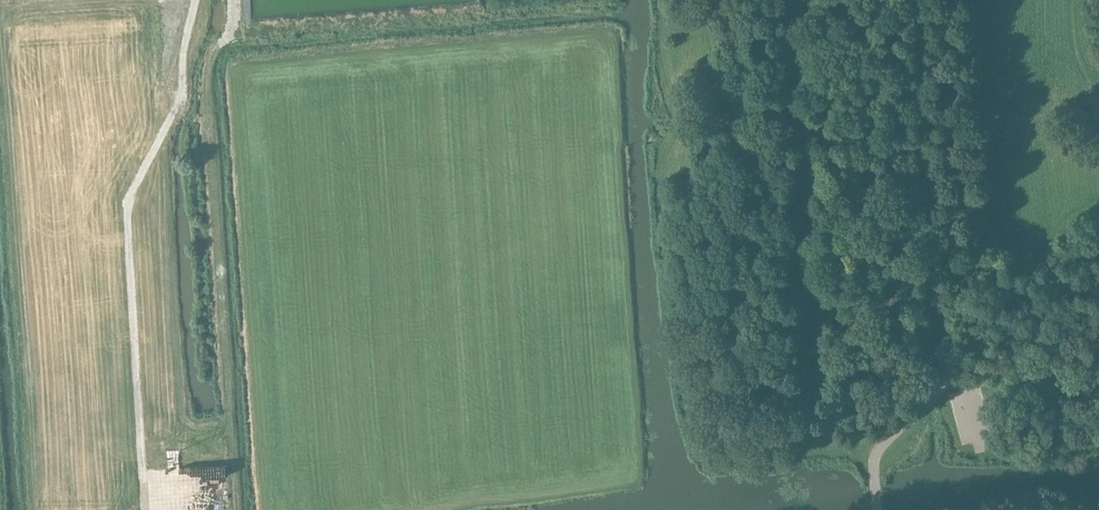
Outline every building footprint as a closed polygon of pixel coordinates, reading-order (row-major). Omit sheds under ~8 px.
[(107,143),(114,151),(123,142),(117,135),(107,143)]
